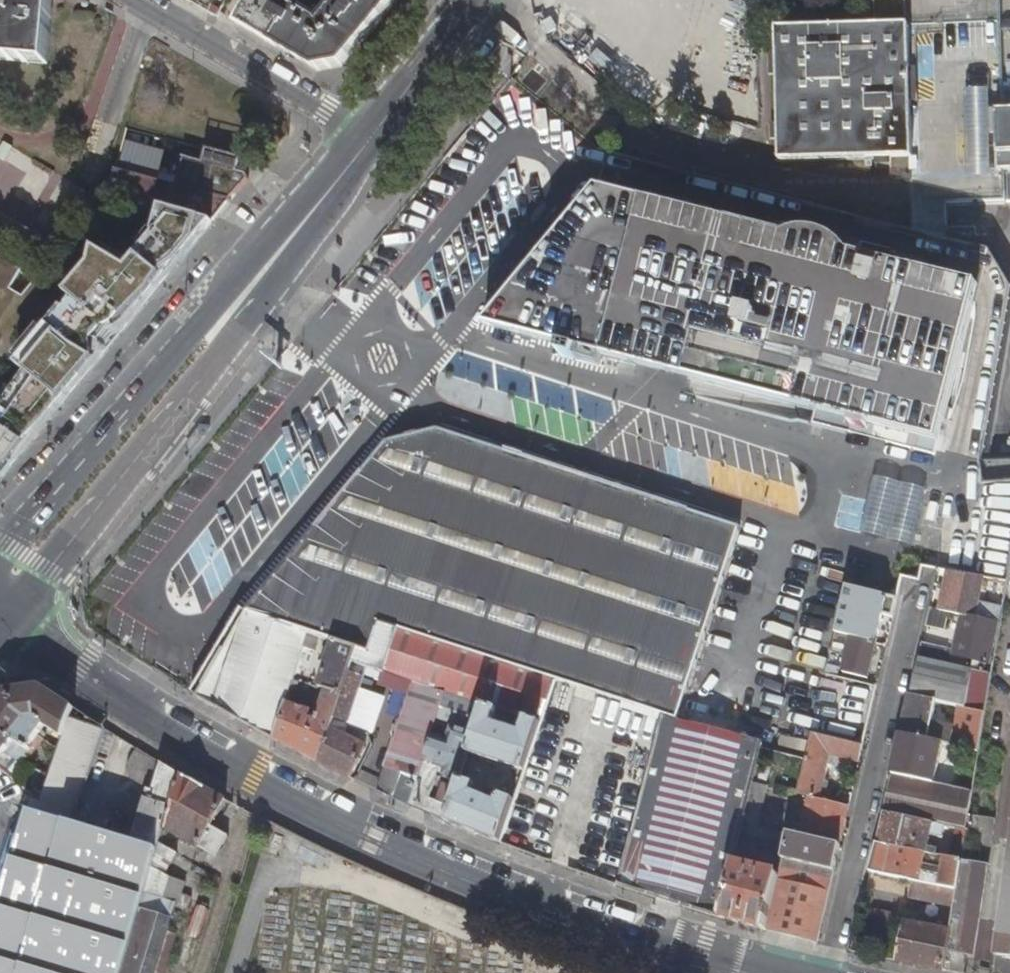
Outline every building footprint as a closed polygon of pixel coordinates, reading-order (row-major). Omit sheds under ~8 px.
[(47,63),(53,0),(0,0),(0,59),(47,63)] [(196,4),(210,12),(215,0),(198,0),(196,4)] [(398,0),(344,0),(343,0),(341,0),(338,0),(336,1),(334,3),(333,8),(334,10),(335,13),(326,27),(293,8),(293,2),(291,0),(284,0),(282,1),(280,0),(247,0),(236,21),(233,20),(233,21),(317,70),(343,67),(398,0)] [(876,2),(876,25),(777,28),(781,160),(914,157),(910,24),(908,24),(907,0),(876,0),(876,2)] [(1003,110),(998,110),(999,171),(1006,171),(1006,199),(1009,199),(1009,0),(1001,0),(1003,110)] [(4,143),(0,150),(0,161),(5,163),(13,149),(4,143)] [(186,158),(177,186),(231,202),(234,193),(237,194),(249,180),(249,176),(249,175),(239,172),(242,159),(208,150),(204,163),(186,158)] [(161,208),(215,222),(231,202),(177,186),(117,170),(109,194),(161,208)] [(605,190),(601,189),(506,303),(493,307),(501,337),(514,333),(563,346),(576,349),(610,219),(589,212),(597,201),(605,190)] [(605,190),(597,201),(723,235),(712,217),(605,190)] [(597,201),(589,212),(610,219),(576,349),(579,350),(603,356),(818,411),(815,423),(850,433),(852,426),(868,430),(870,425),(907,434),(913,414),(944,422),(974,309),(974,304),(973,301),(930,289),(906,289),(905,285),(904,282),(751,242),(735,252),(723,235),(597,201)] [(15,470),(215,222),(161,208),(151,250),(123,286),(90,266),(89,270),(78,280),(86,288),(77,300),(74,298),(54,322),(49,318),(16,357),(32,369),(2,411),(0,410),(0,484),(15,470)] [(945,223),(945,231),(994,243),(982,223),(945,223)] [(924,234),(892,225),(891,230),(923,239),(924,234)] [(758,238),(751,242),(904,282),(903,281),(900,277),(897,275),(879,269),(885,247),(822,231),(816,253),(758,238)] [(969,245),(942,238),(940,244),(968,251),(969,245)] [(969,245),(968,251),(987,257),(988,250),(969,245)] [(12,286),(14,282),(0,274),(0,307),(12,286)] [(930,289),(973,301),(973,300),(970,296),(965,293),(943,286),(943,289),(930,289)] [(579,350),(576,349),(563,346),(561,355),(577,359),(579,350)] [(603,356),(579,350),(577,359),(601,366),(603,356)] [(387,441),(246,612),(310,633),(334,641),(358,648),(371,653),(381,623),(381,622),(340,609),(344,595),(415,617),(410,632),(556,680),(663,716),(678,720),(740,526),(613,485),(606,507),(535,484),(542,462),(438,428),(387,441)] [(542,462),(535,484),(606,507),(613,485),(542,462)] [(930,479),(877,466),(848,587),(898,598),(903,577),(905,577),(909,561),(907,561),(910,550),(885,545),(890,522),(887,522),(897,484),(913,488),(910,500),(924,504),(930,479)] [(1004,580),(949,571),(940,610),(941,610),(950,612),(965,616),(997,624),(999,624),(1002,607),(1000,606),(1004,580)] [(857,611),(893,619),(898,598),(848,587),(837,634),(850,637),(857,611)] [(940,610),(931,608),(927,625),(946,629),(950,612),(941,610),(940,610)] [(246,612),(245,612),(197,696),(274,738),(287,701),(310,633),(246,612)] [(923,644),(920,657),(973,669),(991,674),(993,663),(988,662),(997,624),(965,616),(955,654),(948,652),(949,649),(923,644)] [(371,653),(358,648),(350,670),(382,681),(385,672),(414,682),(386,766),(402,772),(394,797),(411,805),(434,736),(448,693),(483,704),(497,709),(526,718),(542,723),(556,680),(410,632),(381,623),(371,653)] [(837,634),(829,665),(845,669),(845,672),(870,678),(877,643),(850,637),(837,634)] [(287,701),(274,738),(320,762),(331,728),(335,716),(349,674),(350,670),(358,648),(334,641),(319,688),(325,690),(316,718),(310,715),(312,709),(287,701)] [(920,657),(911,697),(937,703),(959,708),(965,709),(973,669),(920,657)] [(349,674),(335,716),(349,721),(363,678),(349,674)] [(63,736),(71,715),(74,707),(40,685),(6,690),(0,696),(0,759),(6,751),(19,762),(26,762),(44,739),(39,735),(47,726),(63,736)] [(448,693),(434,736),(448,740),(452,727),(473,734),(483,704),(448,693)] [(911,697),(902,735),(943,744),(979,751),(985,713),(965,709),(959,708),(954,731),(953,737),(930,732),(932,726),(937,703),(911,697)] [(483,704),(473,734),(468,752),(525,771),(542,723),(526,718),(523,732),(494,722),(497,709),(483,704)] [(71,715),(63,736),(50,775),(41,799),(34,793),(0,895),(0,972),(120,972),(141,907),(144,897),(159,847),(161,842),(166,826),(182,772),(137,746),(127,763),(125,779),(149,786),(132,840),(69,820),(72,811),(76,812),(105,728),(71,715)] [(764,742),(678,720),(663,716),(618,885),(723,917),(735,865),(742,834),(744,824),(754,785),(764,742)] [(954,731),(932,726),(930,732),(953,737),(954,731)] [(434,736),(411,805),(444,821),(450,807),(431,798),(439,767),(446,769),(444,776),(458,781),(459,779),(468,752),(473,734),(452,727),(448,740),(434,736)] [(331,728),(320,762),(351,777),(367,746),(359,742),(359,741),(347,735),(346,736),(331,728)] [(798,794),(809,797),(820,799),(831,756),(860,763),(864,745),(812,734),(798,794)] [(902,735),(893,774),(934,783),(943,744),(902,735)] [(371,756),(365,782),(381,785),(387,759),(371,756)] [(42,770),(28,788),(34,793),(41,799),(50,775),(42,770)] [(211,825),(226,796),(182,772),(166,826),(218,855),(228,834),(211,825)] [(893,774),(883,812),(933,822),(958,828),(966,830),(969,815),(973,791),(934,783),(893,774)] [(450,807),(444,821),(500,843),(515,799),(501,794),(498,803),(473,793),(475,784),(459,779),(458,781),(450,807)] [(754,785),(744,824),(758,827),(768,788),(754,785)] [(800,836),(840,845),(850,806),(820,799),(809,797),(800,836)] [(883,812),(876,842),(936,854),(937,849),(927,847),(933,822),(883,812)] [(944,970),(961,972),(965,972),(968,954),(975,955),(988,867),(978,866),(981,847),(991,848),(995,819),(969,815),(966,830),(962,860),(957,890),(954,905),(950,931),(944,970)] [(742,834),(768,840),(771,830),(758,827),(744,824),(742,834)] [(952,858),(962,860),(966,830),(958,828),(952,858)] [(768,841),(787,844),(789,834),(771,830),(768,840),(768,841)] [(779,875),(766,929),(818,943),(840,845),(800,836),(789,834),(787,844),(779,875)] [(155,895),(165,897),(172,873),(167,871),(179,849),(161,842),(159,847),(144,897),(154,900),(155,895)] [(876,842),(869,871),(913,880),(957,890),(962,860),(952,858),(940,855),(936,854),(876,842)] [(978,866),(988,867),(991,848),(981,847),(978,866)] [(993,972),(1009,972),(1009,850),(993,972)] [(219,876),(186,858),(178,872),(212,890),(219,876)] [(735,865),(723,917),(766,929),(779,875),(764,872),(764,870),(751,866),(750,869),(735,865)] [(172,873),(165,897),(178,901),(185,878),(172,873)] [(957,890),(913,880),(910,896),(954,905),(957,890)] [(141,907),(173,916),(178,901),(165,897),(155,895),(154,900),(144,897),(141,907)] [(173,916),(141,907),(120,972),(156,972),(173,916)] [(905,923),(897,960),(944,970),(950,931),(935,929),(936,920),(920,917),(918,925),(905,923)]
